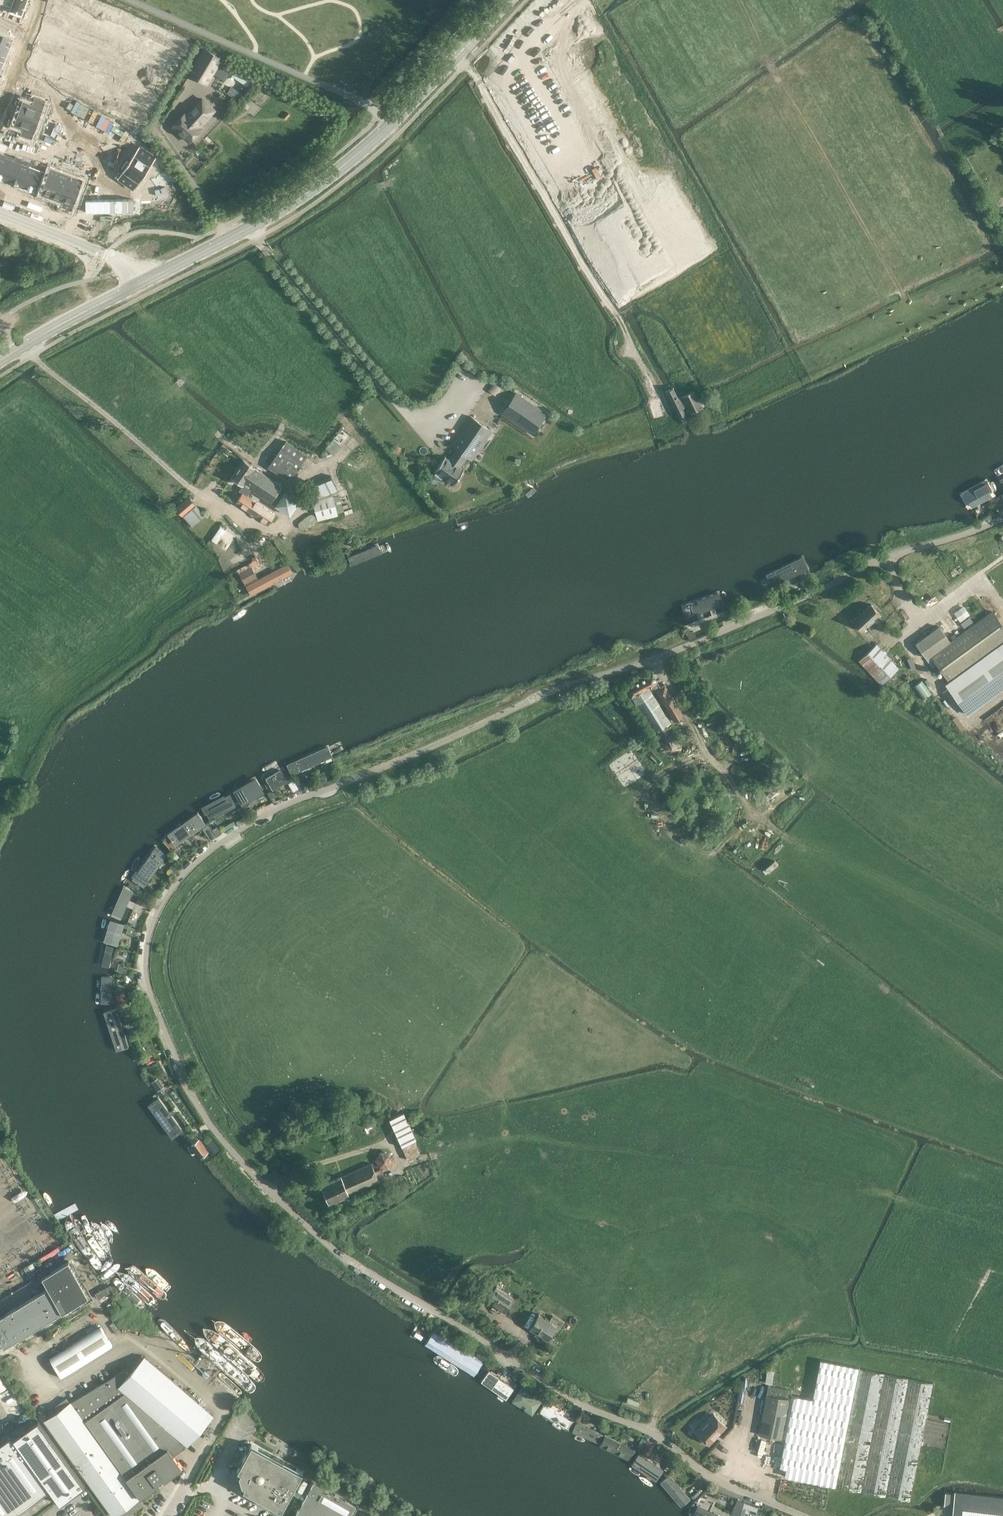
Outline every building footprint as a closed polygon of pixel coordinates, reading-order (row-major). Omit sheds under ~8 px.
[(4,7),(23,14),(28,0),(7,0),(4,7)] [(52,17),(64,22),(64,21),(66,22),(66,23),(67,23),(66,26),(76,31),(79,25),(82,27),(82,26),(85,28),(89,30),(94,18),(84,14),(85,11),(83,10),(77,8),(77,7),(68,3),(62,1),(60,0),(59,1),(57,8),(56,8),(52,17)] [(345,28),(349,18),(345,16),(341,26),(345,28)] [(103,28),(99,37),(111,42),(113,43),(114,44),(113,47),(123,51),(125,46),(128,47),(129,47),(132,48),(132,49),(135,50),(141,39),(130,34),(132,31),(129,30),(124,28),(114,24),(109,21),(106,20),(106,21),(103,28)] [(8,54),(15,38),(0,32),(0,51),(8,54)] [(147,50),(142,62),(152,67),(153,63),(155,64),(157,65),(168,70),(169,68),(170,68),(171,68),(174,69),(174,70),(175,70),(180,59),(174,56),(176,53),(173,52),(168,50),(158,46),(153,43),(150,42),(150,43),(147,50)] [(222,58),(205,48),(190,74),(207,84),(222,58)] [(31,65),(30,66),(33,67),(38,70),(48,74),(53,76),(53,77),(55,78),(57,74),(67,79),(72,67),(68,66),(65,65),(65,64),(62,63),(64,57),(54,53),(53,56),(51,56),(49,55),(38,50),(34,59),(31,65)] [(2,69),(8,54),(0,51),(0,68),(2,69)] [(343,73),(351,55),(344,52),(337,70),(343,73)] [(251,87),(255,81),(236,69),(232,76),(251,87)] [(77,86),(77,87),(79,88),(85,90),(85,91),(94,95),(100,97),(102,98),(104,95),(114,99),(119,88),(115,86),(115,87),(112,85),(109,84),(111,78),(101,74),(99,77),(98,76),(98,77),(96,76),(96,75),(84,70),(80,79),(81,79),(78,86),(77,86)] [(124,98),(123,99),(126,100),(131,102),(131,103),(141,107),(146,109),(149,110),(150,107),(156,109),(161,98),(159,97),(159,98),(156,96),(155,95),(156,93),(144,88),(144,89),(142,88),(142,87),(141,87),(142,83),(132,79),(127,91),(124,98)] [(232,86),(228,92),(239,99),(243,93),(232,86)] [(24,100),(19,112),(39,119),(46,101),(36,97),(33,104),(24,100)] [(214,110),(202,99),(186,116),(184,114),(173,126),(190,142),(201,129),(199,127),(214,110)] [(229,101),(224,103),(227,111),(232,109),(229,101)] [(19,112),(15,124),(25,128),(22,134),(32,138),(39,119),(19,112)] [(61,119),(59,124),(70,128),(72,123),(61,119)] [(59,124),(57,129),(68,133),(70,128),(59,124)] [(4,133),(1,140),(10,143),(13,136),(4,133)] [(105,139),(103,144),(113,148),(115,143),(105,139)] [(103,144),(101,149),(111,153),(113,148),(103,144)] [(140,145),(129,162),(146,173),(157,157),(140,145)] [(63,149),(60,159),(65,161),(69,151),(63,149)] [(69,151),(65,161),(70,163),(74,153),(69,151)] [(78,154),(74,164),(79,166),(83,156),(78,154)] [(7,181),(15,160),(0,155),(0,179),(7,181)] [(15,160),(7,181),(22,187),(30,166),(15,160)] [(129,162),(118,178),(135,190),(146,173),(129,162)] [(30,166),(22,187),(38,193),(46,172),(30,166)] [(49,173),(42,193),(52,196),(59,177),(49,173)] [(59,177),(52,196),(61,200),(68,180),(59,177)] [(68,180),(61,200),(64,201),(63,206),(73,209),(83,180),(76,178),(74,182),(68,180)] [(496,394),(504,383),(497,379),(490,390),(496,394)] [(673,387),(666,391),(679,417),(685,414),(673,387)] [(690,412),(693,411),(703,406),(700,399),(698,400),(693,391),(682,396),(690,412)] [(546,413),(516,393),(502,414),(532,434),(546,413)] [(492,430),(471,416),(451,445),(456,449),(449,459),(445,456),(435,471),(443,477),(453,483),(453,484),(454,484),(464,469),(464,468),(463,469),(460,466),(467,456),(472,459),(492,430)] [(339,423),(322,445),(334,455),(351,433),(339,423)] [(306,454),(285,441),(269,465),(290,479),(306,454)] [(283,485),(243,460),(232,477),(244,485),(240,492),(243,494),(236,504),(268,525),(275,514),(247,496),(251,490),(275,506),(276,505),(290,515),(299,501),(281,489),(283,485)] [(309,489),(315,501),(313,502),(317,520),(337,515),(337,514),(343,512),(332,478),(309,489)] [(968,509),(994,495),(986,481),(960,494),(968,509)] [(194,504),(188,497),(175,507),(191,526),(204,515),(194,505),(194,504)] [(346,558),(350,568),(383,554),(379,544),(346,558)] [(291,575),(286,566),(260,580),(253,568),(261,564),(257,557),(253,559),(254,562),(239,570),(241,575),(253,596),(291,575)] [(803,557),(766,574),(772,587),(809,569),(803,557)] [(720,592),(681,606),(686,620),(725,606),(720,592)] [(875,617),(879,614),(870,605),(853,621),(862,630),(873,620),(876,623),(879,621),(875,617)] [(949,682),(946,684),(967,714),(1002,687),(1002,627),(992,611),(946,645),(938,650),(930,656),(949,682)] [(927,658),(948,642),(937,628),(916,643),(927,658)] [(899,668),(876,645),(859,661),(881,685),(899,668)] [(659,686),(652,673),(625,687),(653,731),(670,722),(651,691),(654,689),(674,720),(683,715),(664,684),(659,686)] [(919,676),(909,684),(924,703),(934,696),(919,676)] [(651,747),(646,737),(638,742),(644,751),(651,747)] [(328,746),(286,764),(291,776),(333,757),(328,746)] [(288,781),(280,769),(265,778),(272,791),(288,781)] [(264,793),(256,780),(235,793),(243,806),(264,793)] [(232,795),(204,810),(209,820),(237,805),(232,795)] [(247,814),(243,807),(239,809),(244,819),(248,817),(246,814),(247,814)] [(206,824),(198,813),(162,839),(170,850),(206,824)] [(168,855),(156,846),(131,880),(144,889),(168,855)] [(133,891),(123,887),(111,915),(122,919),(133,891)] [(124,925),(110,920),(104,943),(118,947),(124,925)] [(113,947),(106,946),(101,966),(109,968),(113,947)] [(117,971),(123,972),(126,973),(127,970),(123,969),(124,965),(119,964),(117,971)] [(107,982),(98,985),(106,1006),(115,1003),(107,982)] [(129,1048),(115,1008),(102,1012),(116,1053),(129,1048)] [(153,1081),(158,1090),(164,1086),(158,1078),(153,1081)] [(158,1099),(148,1106),(172,1140),(183,1132),(158,1099)] [(415,1140),(402,1112),(388,1119),(401,1147),(415,1140)] [(213,1138),(207,1141),(214,1152),(219,1149),(213,1138)] [(207,1150),(198,1139),(191,1144),(200,1156),(207,1150)] [(391,1169),(396,1156),(380,1150),(375,1163),(391,1169)] [(379,1181),(370,1163),(321,1185),(329,1203),(379,1181)] [(47,1287),(0,1316),(0,1342),(3,1347),(89,1295),(67,1260),(50,1271),(46,1285),(47,1287)] [(109,1286),(94,1296),(97,1300),(112,1290),(109,1286)] [(496,1286),(487,1299),(504,1310),(513,1297),(496,1286)] [(538,1314),(531,1324),(529,1327),(546,1338),(551,1332),(555,1334),(563,1322),(559,1320),(552,1315),(548,1321),(538,1314)] [(102,1327),(51,1359),(62,1377),(113,1345),(102,1327)] [(433,1330),(424,1345),(474,1377),(484,1362),(433,1330)] [(124,1369),(69,1402),(137,1498),(143,1494),(182,1467),(168,1448),(180,1439),(186,1445),(189,1442),(190,1443),(192,1441),(191,1440),(212,1414),(144,1356),(129,1373),(124,1369)] [(811,1398),(790,1394),(781,1438),(784,1439),(779,1467),(797,1470),(796,1478),(834,1486),(909,1501),(932,1383),(819,1359),(811,1398)] [(487,1370),(480,1380),(506,1398),(513,1387),(487,1370)] [(781,1438),(790,1394),(791,1390),(767,1385),(757,1434),(781,1438)] [(542,1401),(522,1388),(512,1402),(533,1415),(542,1401)] [(66,1397),(54,1405),(57,1410),(44,1419),(113,1515),(120,1510),(124,1515),(141,1503),(137,1498),(69,1402),(66,1397)] [(572,1421),(545,1404),(539,1414),(567,1431),(572,1421)] [(713,1414),(696,1432),(708,1444),(725,1426),(713,1414)] [(85,1486),(36,1419),(12,1436),(0,1444),(0,1515),(12,1515),(50,1489),(61,1503),(85,1486)] [(603,1434),(576,1423),(572,1432),(599,1444),(603,1434)] [(634,1449),(605,1436),(599,1447),(629,1460),(634,1449)] [(242,1489),(281,1510),(290,1492),(303,1499),(294,1515),(350,1515),(356,1505),(313,1482),(305,1496),(292,1489),(302,1471),(251,1443),(236,1469),(240,1471),(238,1474),(239,1476),(237,1477),(238,1482),(241,1481),(241,1483),(244,1485),(242,1489)] [(639,1452),(631,1465),(656,1482),(664,1469),(639,1452)] [(670,1474),(660,1483),(680,1507),(691,1498),(670,1474)] [(953,1492),(953,1494),(945,1493),(943,1505),(953,1506),(952,1515),(1002,1515),(1002,1498),(953,1492)] [(744,1502),(737,1499),(731,1513),(737,1515),(739,1515),(744,1502)] [(744,1503),(740,1515),(747,1515),(749,1512),(755,1514),(757,1507),(744,1503)] [(691,1513),(697,1515),(722,1515),(695,1504),(691,1513)]
